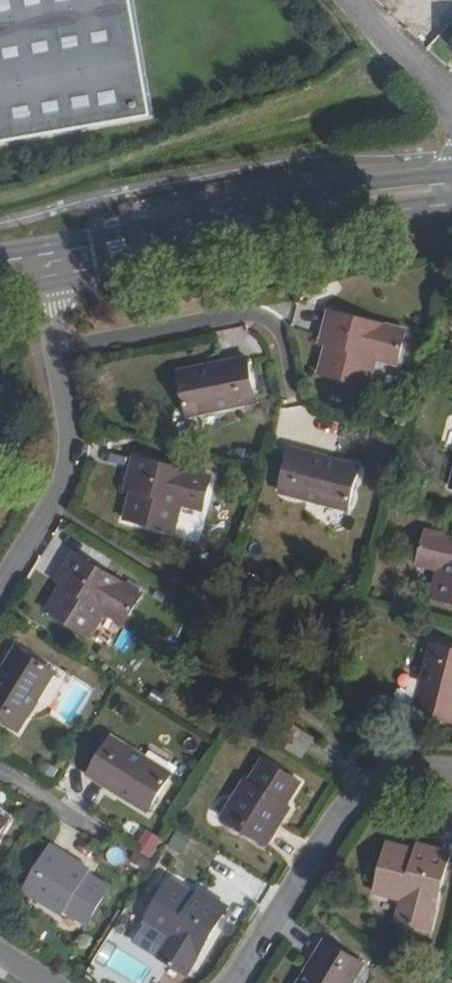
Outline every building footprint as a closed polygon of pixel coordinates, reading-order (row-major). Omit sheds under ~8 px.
[(154,115),(133,0),(0,0),(0,142),(154,115)] [(427,36),(451,15),(451,14),(440,0),(433,0),(412,18),(427,36)] [(396,362),(404,330),(328,311),(319,343),(325,345),(319,373),(364,385),(373,356),(396,362)] [(255,401),(246,358),(179,371),(187,415),(255,401)] [(347,508),(357,466),(290,449),(280,491),(347,508)] [(202,508),(211,477),(135,457),(126,488),(133,491),(125,519),(171,531),(178,502),(202,508)] [(426,532),(418,563),(441,569),(432,597),(451,602),(451,538),(426,532)] [(124,622),(141,593),(74,552),(57,581),(62,584),(47,608),(88,634),(103,609),(124,622)] [(432,644),(414,712),(451,722),(451,649),(432,644)] [(53,670),(16,648),(0,674),(0,719),(17,730),(53,670)] [(303,757),(314,738),(296,727),(285,746),(303,757)] [(149,810),(170,773),(111,737),(88,774),(149,810)] [(284,802),(298,780),(263,759),(248,782),(244,779),(222,816),(266,844),(289,806),(284,802)] [(428,929),(449,853),(416,845),(415,852),(387,844),(374,890),(403,898),(397,921),(428,929)] [(89,869),(51,846),(24,889),(62,913),(65,909),(87,923),(109,887),(87,873),(89,869)] [(187,972),(228,906),(199,888),(196,894),(172,879),(147,920),(171,935),(159,955),(187,972)] [(363,961),(326,938),(299,982),(350,982),(363,961)]
